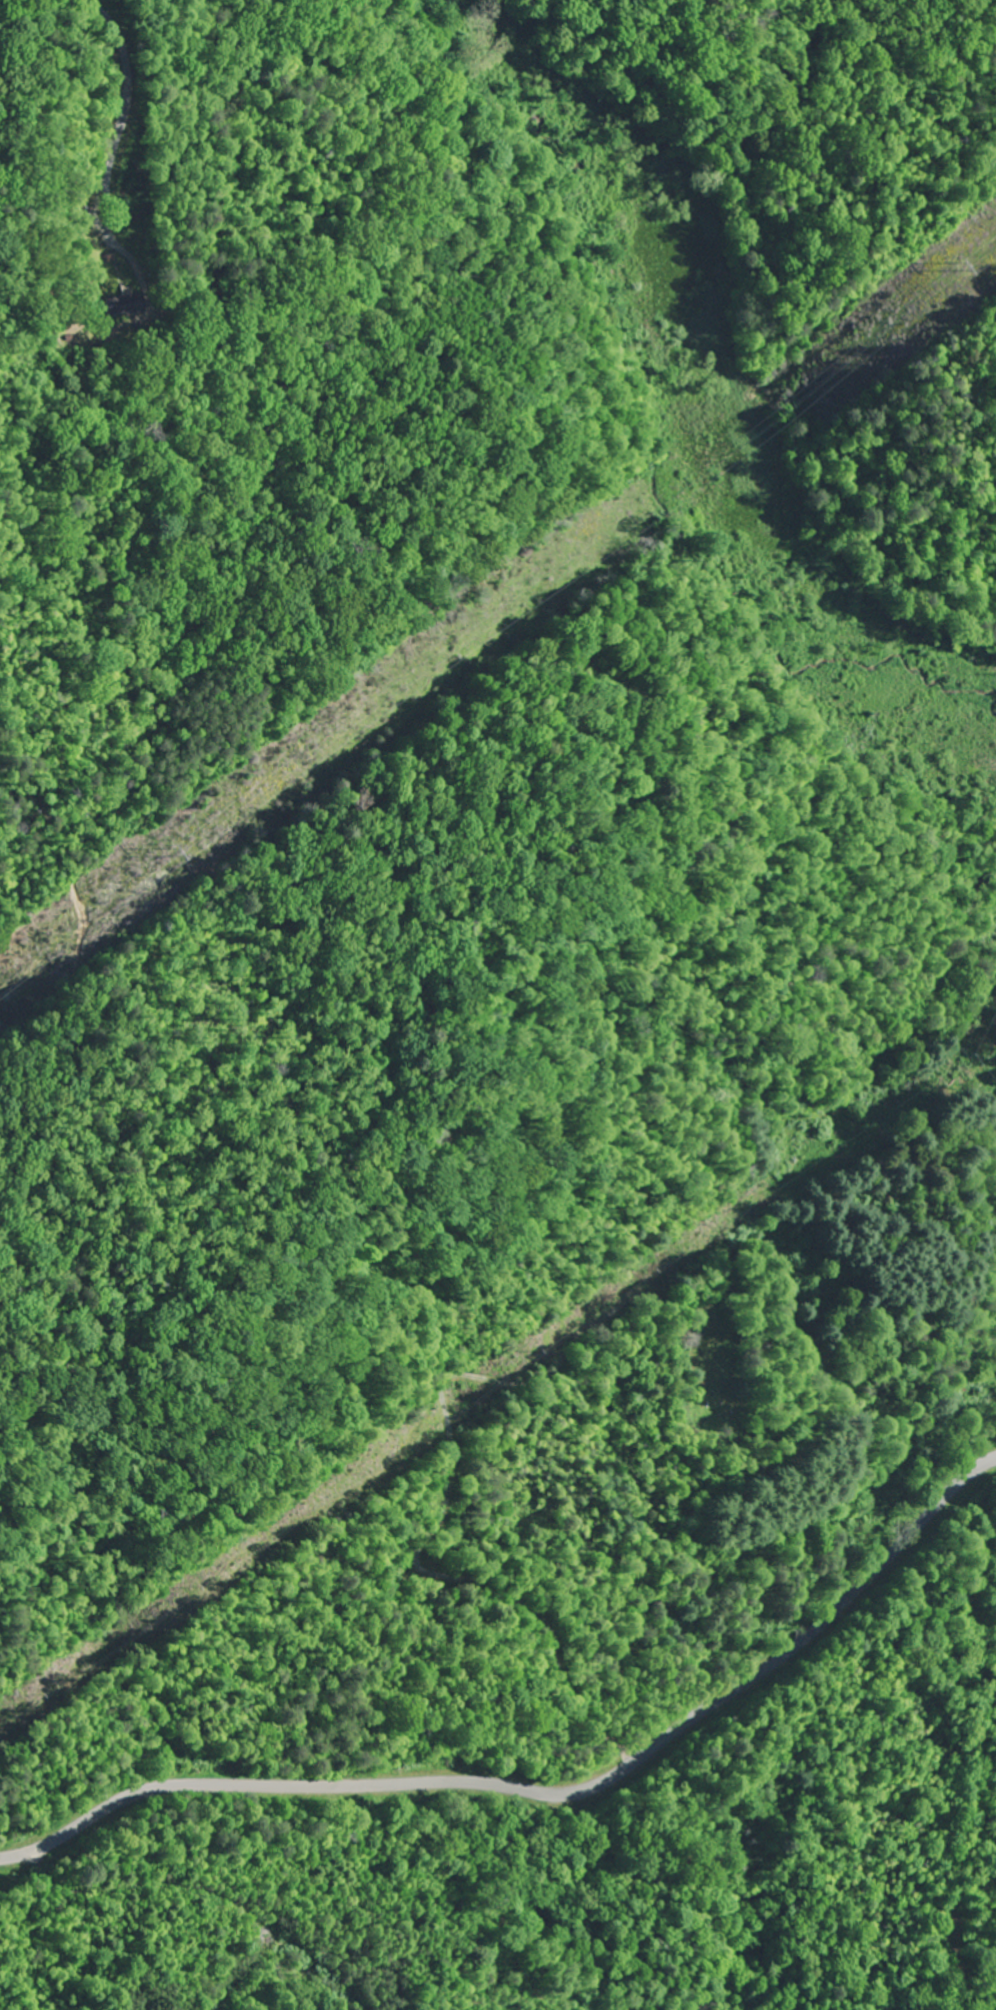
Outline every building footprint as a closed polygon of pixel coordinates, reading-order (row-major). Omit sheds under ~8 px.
[(107,316),(139,313),(137,293),(106,296),(107,316)]
